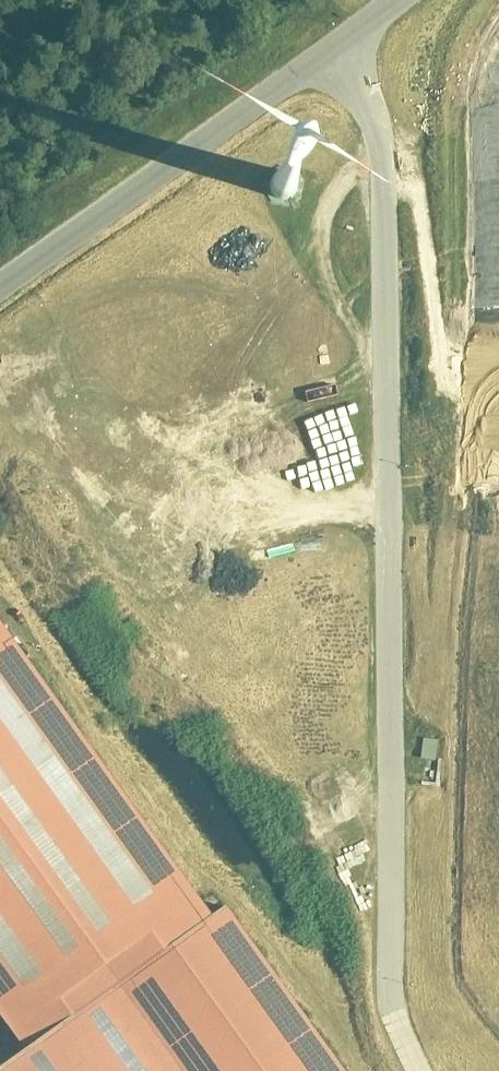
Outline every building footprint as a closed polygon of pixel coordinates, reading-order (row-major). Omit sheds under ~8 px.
[(22,1055),(0,1070),(338,1070),(224,912),(208,923),(0,631),(0,1024),(22,1055)]
